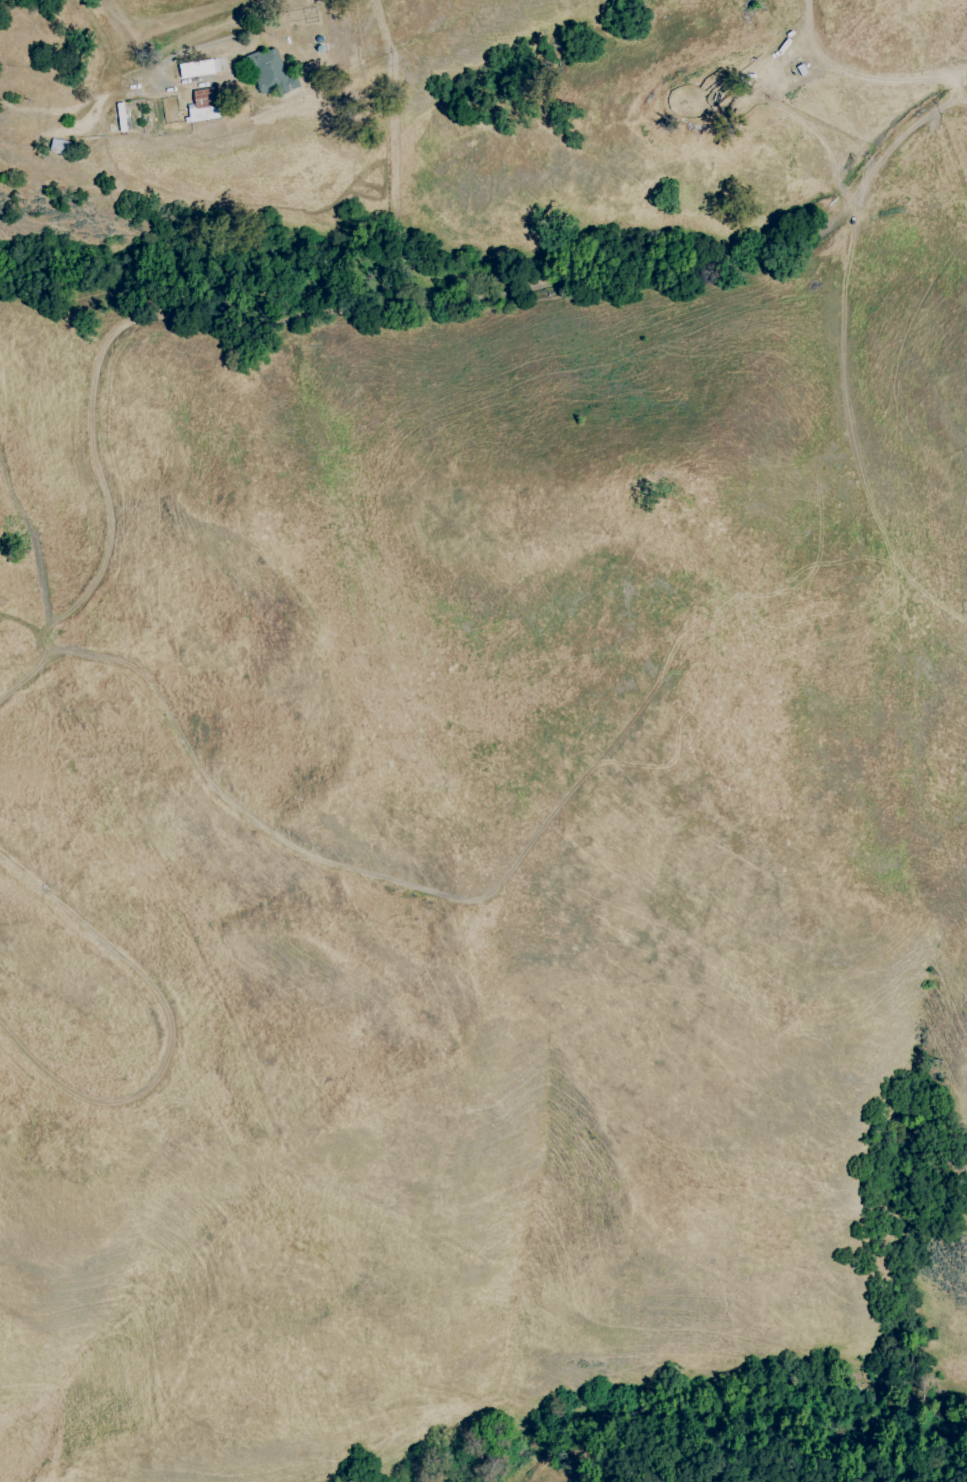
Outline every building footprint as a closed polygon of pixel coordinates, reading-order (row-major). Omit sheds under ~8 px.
[(262,95),(278,89),(280,95),(299,88),(296,78),(287,81),(275,47),(248,57),(262,95)] [(180,77),(226,73),(225,59),(179,63),(180,77)]
